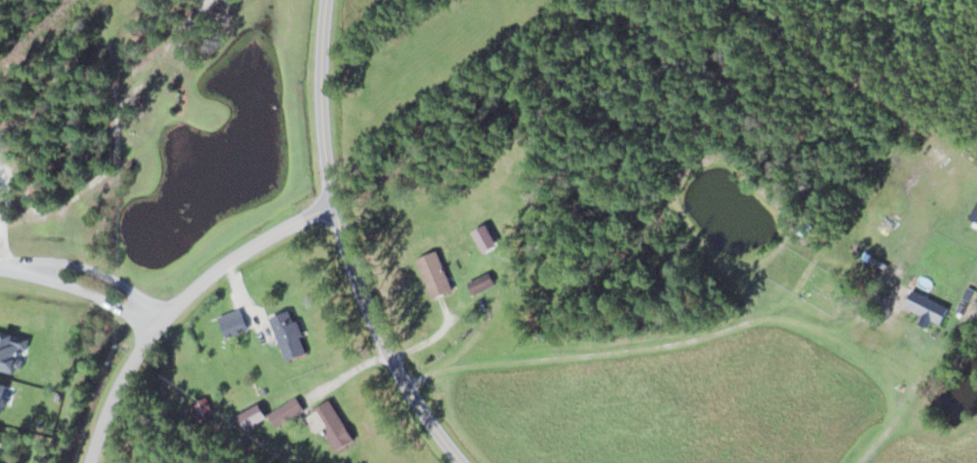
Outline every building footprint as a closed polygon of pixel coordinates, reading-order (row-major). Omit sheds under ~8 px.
[(976,223),(976,202),(968,217),(976,223)] [(472,231),(484,253),(498,245),(486,223),(472,231)] [(416,258),(433,298),(453,289),(436,250),(416,258)] [(495,284),(489,272),(468,283),(474,295),(495,284)] [(949,308),(912,289),(904,305),(922,314),(918,323),(929,328),(933,320),(941,324),(949,308)] [(217,317),(225,338),(249,329),(240,308),(217,317)] [(307,354),(294,310),(272,316),(285,361),(307,354)] [(278,429),(305,410),(296,396),(268,415),(278,429)] [(213,415),(208,397),(191,402),(197,420),(213,415)] [(335,451),(354,441),(332,400),(305,414),(315,432),(323,428),(335,451)]
